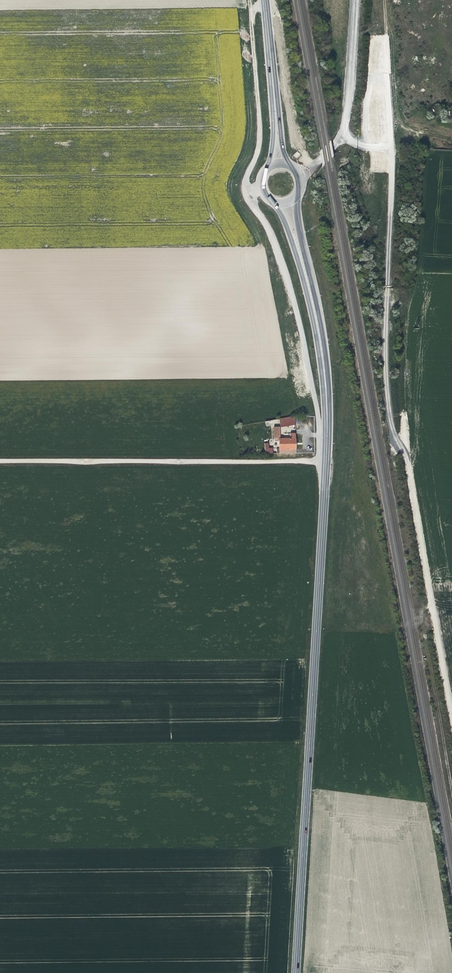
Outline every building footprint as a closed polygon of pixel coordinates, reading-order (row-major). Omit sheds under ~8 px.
[(292,425),(291,417),(279,418),(281,427),(292,425)] [(274,436),(275,436),(275,443),(279,443),(279,451),(295,451),(295,432),(290,432),(290,436),(279,436),(279,424),(274,424),(274,436)]
